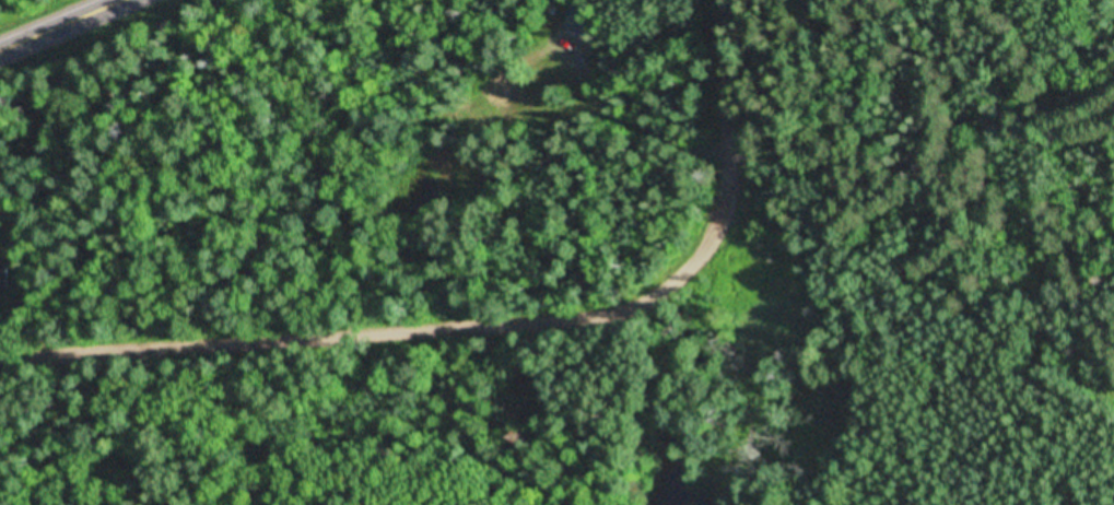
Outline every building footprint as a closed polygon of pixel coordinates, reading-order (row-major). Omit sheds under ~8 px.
[(9,288),(9,265),(0,265),(0,288),(9,288)]
